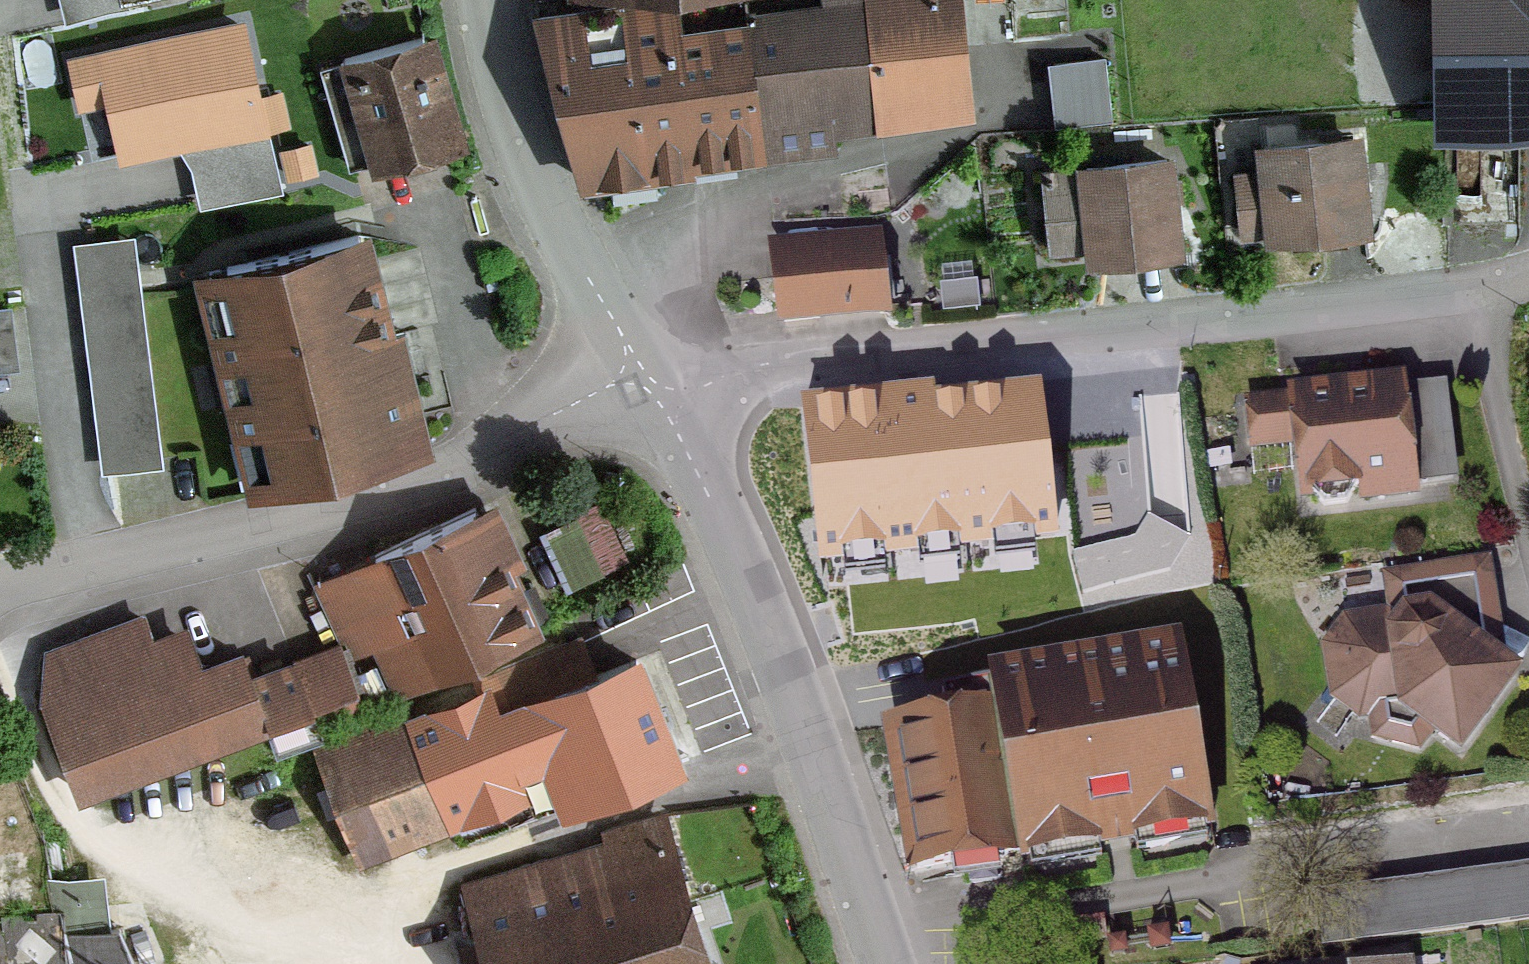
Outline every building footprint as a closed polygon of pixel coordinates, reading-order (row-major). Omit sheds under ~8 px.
[(859,0),(779,0),(744,4),(761,156),(832,149),(829,119),(874,114),(859,0)] [(874,114),(874,117),(961,107),(955,50),(918,53),(913,0),(859,0),(874,114)] [(1443,124),(1449,123),(1449,102),(1528,102),(1528,0),(1441,0),(1443,124)] [(672,2),(531,21),(576,181),(761,156),(744,4),(673,13),(672,2)] [(284,185),(248,15),(68,53),(79,109),(108,102),(121,160),(189,146),(201,202),(284,185)] [(419,40),(339,62),(340,69),(352,66),(379,162),(448,143),(419,40)] [(1069,66),(980,69),(982,131),(1069,128),(1069,66)] [(1269,229),(1270,237),(1359,228),(1351,143),(1261,152),(1263,178),(1233,181),(1239,233),(1269,229)] [(1090,246),(1091,256),(1171,247),(1162,162),(1039,176),(1047,251),(1090,246)] [(243,437),(263,432),(277,489),(408,457),(354,238),(223,270),(237,326),(217,331),(243,437)] [(156,462),(128,243),(79,249),(106,468),(156,462)] [(780,325),(880,314),(874,254),(773,265),(780,325)] [(0,312),(0,371),(11,370),(4,312),(0,312)] [(929,380),(805,394),(823,552),(1054,526),(1038,378),(931,390),(929,380)] [(1404,460),(1396,390),(1243,408),(1248,446),(1295,440),(1301,493),(1305,492),(1320,509),(1343,506),(1353,487),(1443,476),(1441,456),(1404,460)] [(394,694),(421,684),(528,634),(471,511),(313,585),(347,659),(370,648),(391,695),(394,694)] [(1455,746),(1507,677),(1426,617),(1346,630),(1327,651),(1334,697),(1357,714),(1402,707),(1455,746)] [(273,756),(319,739),(292,667),(248,683),(239,658),(193,676),(181,642),(149,653),(138,622),(84,642),(83,641),(41,655),(40,696),(74,793),(130,771),(131,774),(262,725),(273,756)] [(493,675),(507,712),(493,717),(517,776),(562,758),(579,802),(673,766),(632,663),(590,679),(575,642),(493,675)] [(1017,854),(1017,856),(1205,824),(1176,651),(988,683),(993,713),(1017,854)] [(891,730),(914,872),(1017,854),(993,713),(977,716),(972,685),(929,692),(934,723),(891,730)] [(493,717),(486,698),(407,729),(443,821),(522,790),(517,776),(493,717)] [(407,729),(403,718),(317,751),(358,855),(443,821),(407,729)] [(655,820),(604,835),(608,846),(613,862),(582,871),(583,874),(556,882),(550,863),(475,885),(464,904),(482,963),(703,963),(655,820)] [(1311,900),(1318,950),(1528,922),(1528,871),(1311,900)] [(115,930),(60,937),(58,914),(0,921),(0,939),(3,963),(128,963),(115,930)]
